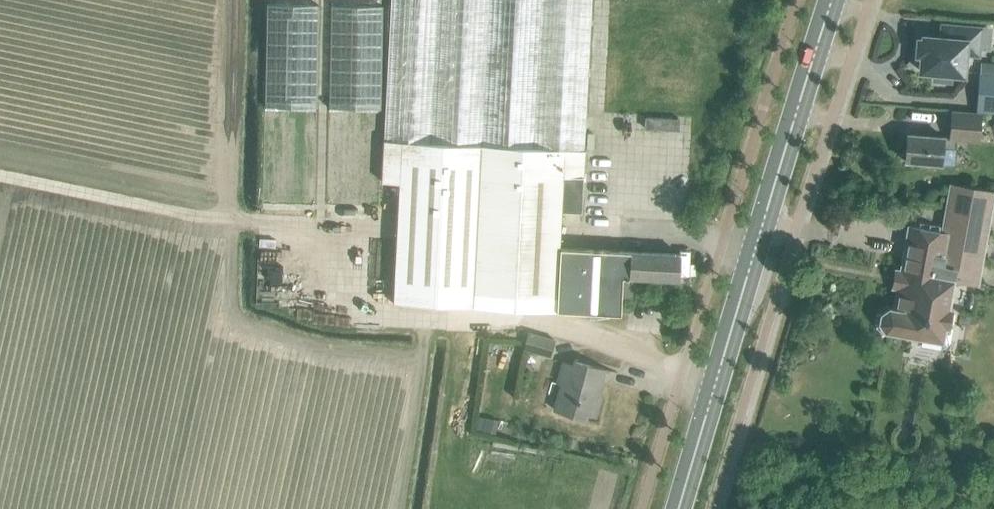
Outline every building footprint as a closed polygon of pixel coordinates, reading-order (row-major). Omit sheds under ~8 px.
[(400,184),(394,304),(620,314),(621,295),(627,296),(628,288),(635,288),(635,278),(678,281),(679,254),(631,251),(631,253),(599,251),(599,250),(559,248),(561,211),(582,212),(593,0),(391,0),(382,183),(400,184)] [(971,51),(973,28),(950,26),(949,39),(923,37),(923,40),(918,39),(917,54),(922,55),(920,71),(934,73),(934,80),(950,81),(951,74),(963,75),(966,50),(971,51)] [(978,110),(993,111),(993,75),(981,74),(978,110)] [(980,114),(952,112),(950,139),(978,141),(980,114)] [(907,134),(905,162),(942,165),(955,166),(956,150),(944,149),(945,137),(907,134)] [(948,328),(951,310),(948,310),(953,281),(978,286),(993,196),(993,193),(951,185),(942,233),(909,227),(901,269),(895,269),(892,290),(898,291),(894,310),(889,309),(882,315),(880,324),(885,331),(942,342),(944,327),(948,328)] [(552,357),(556,341),(529,333),(525,349),(552,357)] [(597,396),(605,369),(573,360),(572,364),(563,362),(556,384),(560,385),(553,410),(585,419),(586,415),(595,417),(601,398),(597,396)] [(484,417),(482,429),(495,431),(497,419),(484,417)]
